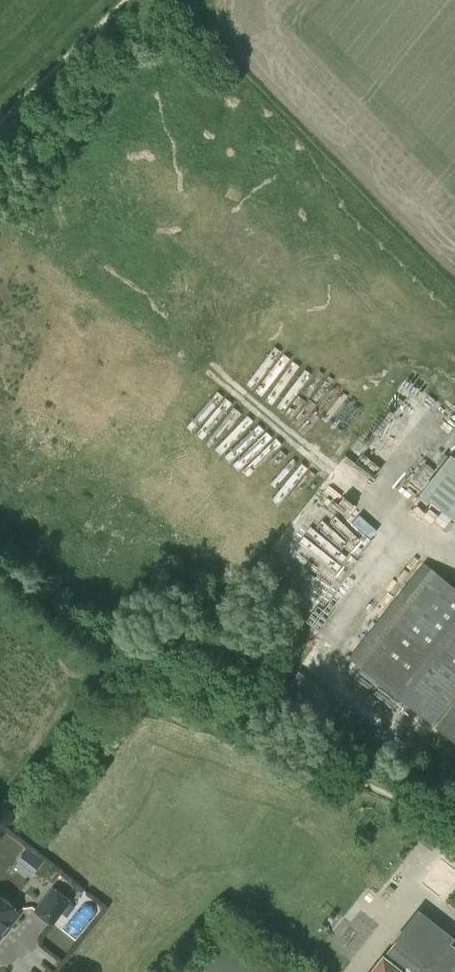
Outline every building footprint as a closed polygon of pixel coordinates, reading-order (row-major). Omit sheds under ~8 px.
[(450,454),(420,492),(454,520),(454,458),(450,454)] [(430,567),(355,662),(434,725),(433,725),(454,742),(454,587),(430,567)] [(66,917),(74,907),(70,903),(71,901),(52,886),(33,910),(36,912),(35,913),(48,923),(52,926),(62,913),(66,917)] [(19,911),(9,904),(11,902),(8,898),(3,896),(2,898),(0,896),(0,934),(19,911)] [(417,911),(394,939),(395,940),(370,971),(454,971),(454,948),(448,943),(451,938),(417,911)]
